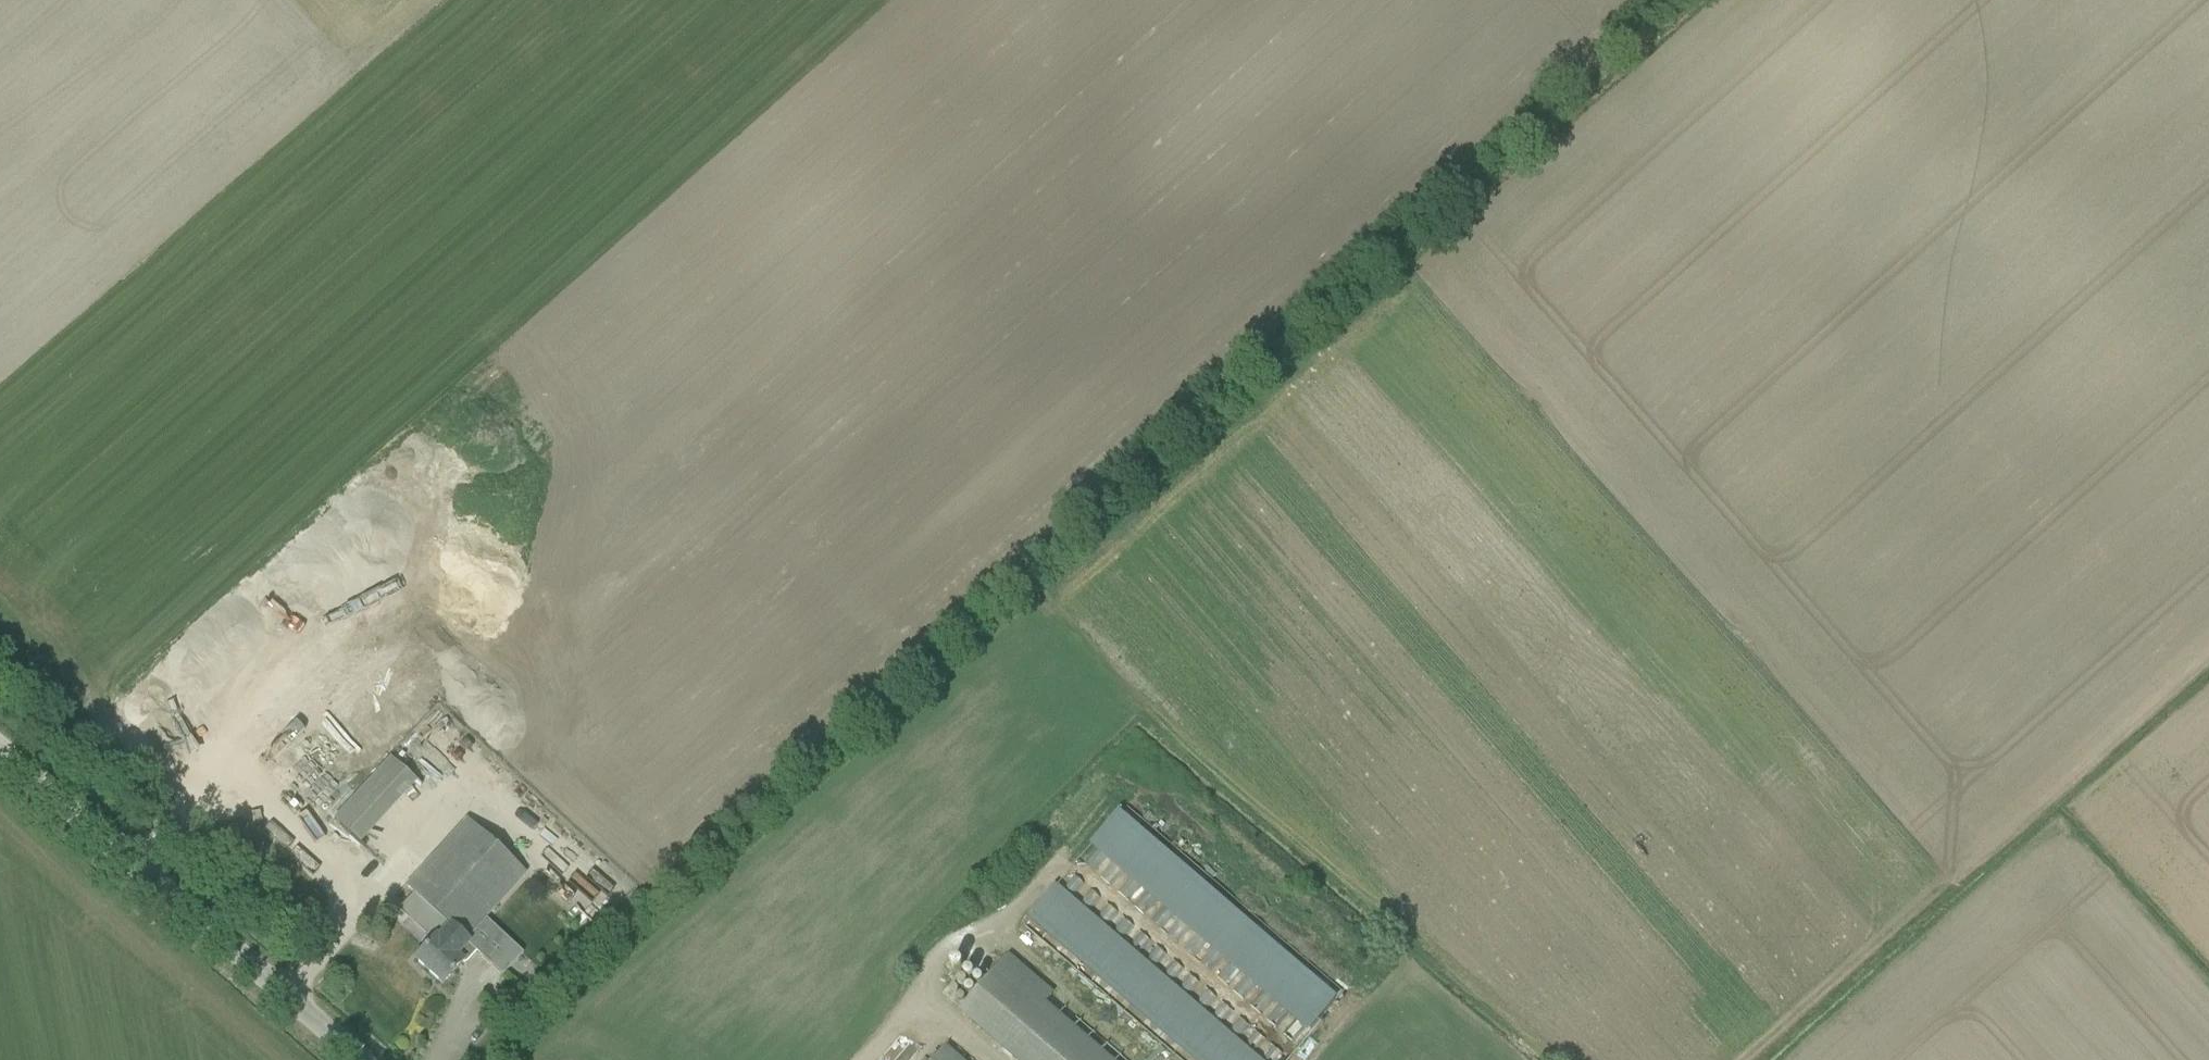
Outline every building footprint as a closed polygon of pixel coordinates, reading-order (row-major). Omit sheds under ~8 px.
[(332,815),(358,839),(415,777),(388,753),(332,815)] [(1095,845),(1310,1029),(1337,998),(1122,813),(1095,845)] [(414,895),(401,909),(434,938),(414,960),(442,985),(461,963),(464,963),(465,963),(476,951),(464,941),(485,918),(524,875),(503,855),(465,820),(405,886),(413,894),(414,895)] [(1191,1059),(1255,1059),(1056,890),(1030,921),(1191,1059)] [(510,941),(489,964),(499,973),(502,975),(522,952),(510,941)] [(1052,996),(1006,957),(961,1010),(1019,1059),(1112,1059),(1046,1003),(1052,996)] [(942,1051),(934,1059),(953,1059),(942,1051)]
